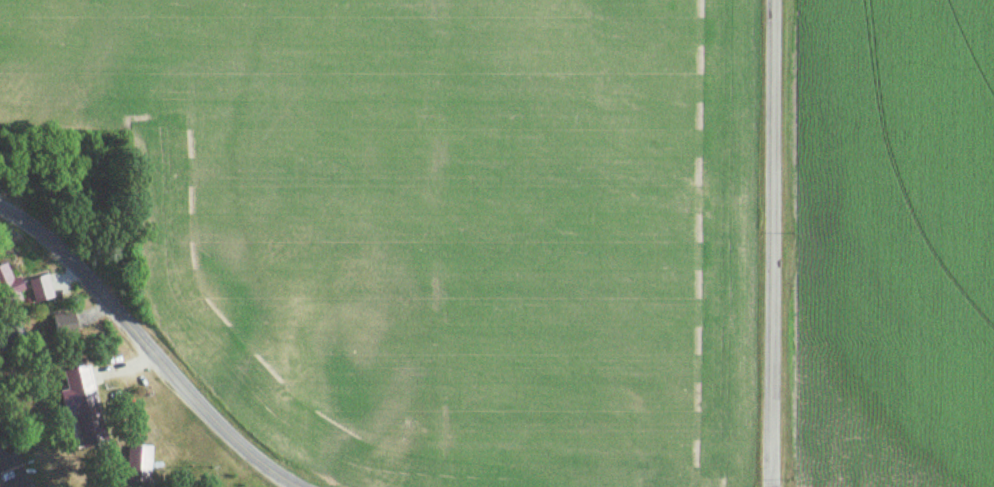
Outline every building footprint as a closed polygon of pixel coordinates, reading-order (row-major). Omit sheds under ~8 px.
[(38,306),(55,301),(48,276),(31,282),(38,306)] [(93,367),(65,374),(82,450),(110,443),(93,367)]
